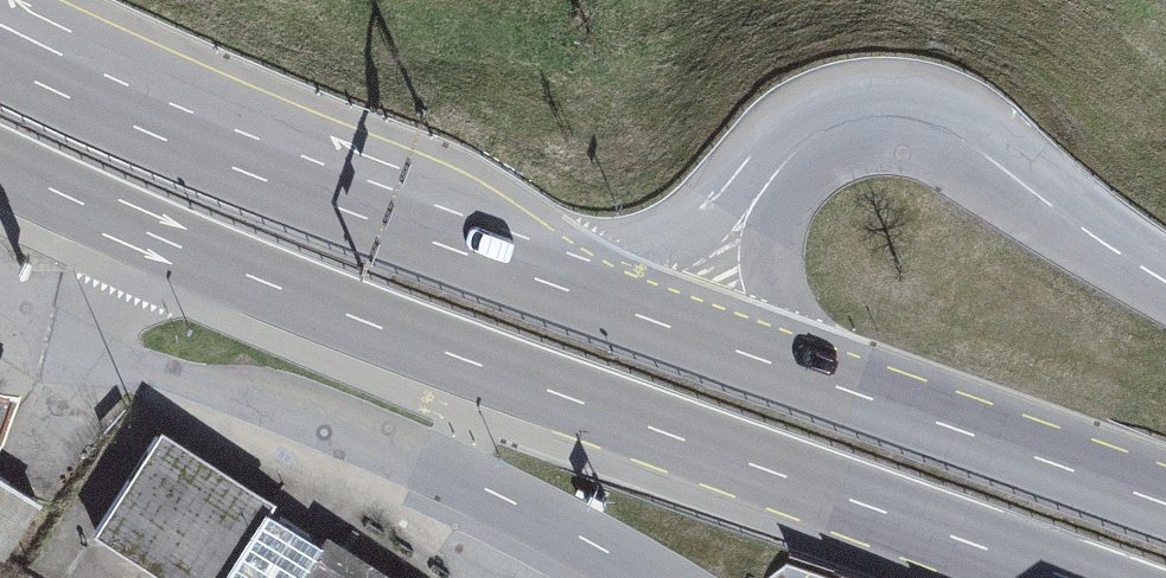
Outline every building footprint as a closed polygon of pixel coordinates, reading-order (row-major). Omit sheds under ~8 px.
[(4,438),(22,387),(0,384),(0,444),(4,438)] [(162,431),(95,534),(164,577),(393,577),(162,431)] [(3,561),(42,500),(0,474),(0,560),(3,561)]
